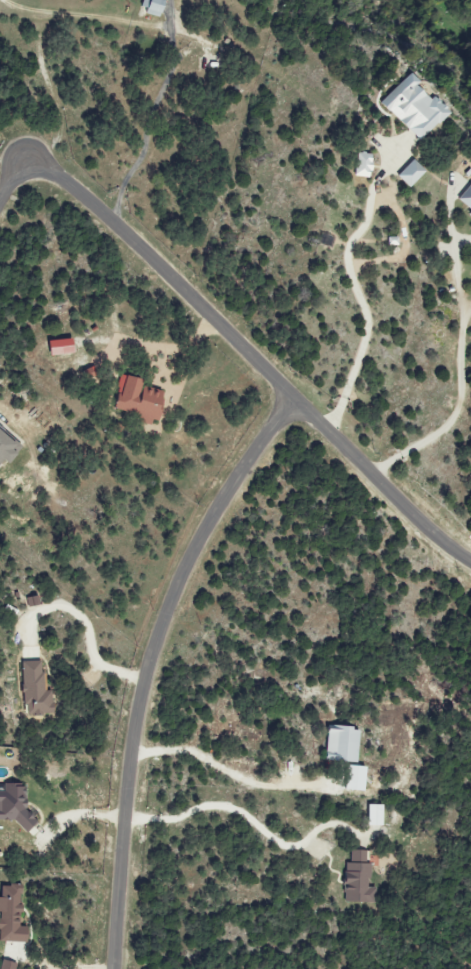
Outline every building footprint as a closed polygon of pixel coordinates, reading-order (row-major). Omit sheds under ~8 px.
[(138,12),(156,16),(160,0),(140,0),(138,12)] [(444,111),(426,96),(424,99),(409,86),(414,81),(404,73),(377,105),(418,141),(444,111)] [(369,153),(354,152),(352,176),(366,178),(369,153)] [(406,188),(422,171),(409,159),(393,176),(406,188)] [(470,210),(465,217),(470,221),(470,185),(467,182),(455,201),(470,210)] [(43,341),(45,356),(68,354),(66,338),(43,341)] [(150,424),(161,392),(117,377),(105,408),(150,424)] [(16,446),(0,431),(0,463),(16,446)] [(19,661),(19,706),(23,706),(23,715),(51,715),(50,691),(44,691),(44,673),(39,673),(39,661),(19,661)] [(353,762),(355,728),(323,727),(322,761),(353,762)] [(23,785),(0,784),(0,787),(0,823),(31,824),(31,812),(22,812),(23,785)] [(379,805),(365,805),(365,826),(379,826),(379,805)] [(364,851),(344,850),(343,902),(374,903),(375,888),(367,887),(367,863),(363,863),(364,851)] [(26,927),(17,927),(19,886),(0,885),(0,942),(25,943),(26,927)] [(15,964),(0,961),(0,968),(14,968),(15,964)]
